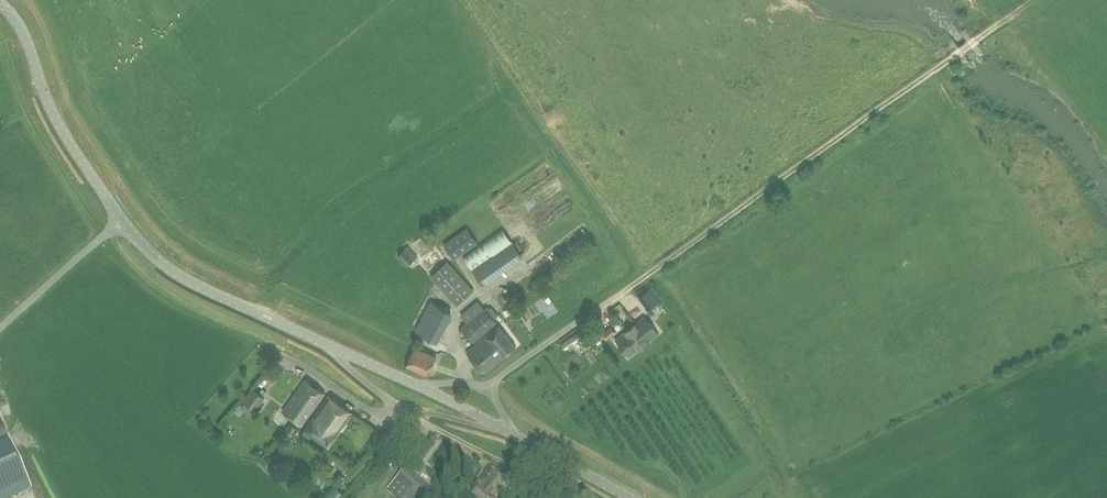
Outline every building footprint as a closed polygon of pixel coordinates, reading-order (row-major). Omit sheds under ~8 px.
[(331,165),(337,174),(345,169),(339,159),(331,165)] [(478,243),(468,229),(446,243),(455,258),(478,243)] [(405,263),(416,252),(405,242),(395,253),(405,263)] [(492,255),(483,242),(463,256),(472,269),(492,255)] [(434,280),(457,305),(473,290),(450,265),(446,261),(430,276),(434,280)] [(638,292),(645,305),(658,298),(651,285),(638,292)] [(435,340),(450,310),(427,299),(412,328),(435,340)] [(464,326),(462,327),(473,341),(496,323),(478,299),(460,313),(468,322),(464,326)] [(507,303),(500,308),(504,314),(511,308),(507,303)] [(654,303),(649,307),(654,315),(660,311),(654,303)] [(517,311),(526,326),(544,316),(542,311),(536,315),(530,304),(517,311)] [(644,316),(614,339),(629,357),(659,334),(644,316)] [(578,331),(582,336),(587,343),(600,334),(591,321),(578,331)] [(516,346),(498,325),(467,352),(485,373),(516,346)] [(603,332),(608,337),(616,331),(611,325),(603,332)] [(566,347),(582,336),(578,331),(562,341),(566,347)] [(427,377),(435,356),(414,347),(405,367),(427,377)] [(323,393),(304,380),(282,411),(301,425),(323,393)] [(253,409),(254,410),(263,398),(267,392),(262,388),(258,393),(251,388),(242,401),(244,402),(240,407),(249,414),(253,409)] [(313,434),(328,446),(353,413),(328,395),(304,428),(305,429),(301,434),(308,440),(313,434)] [(31,489),(27,479),(0,418),(0,497),(11,497),(31,489)] [(284,431),(291,436),(297,427),(290,423),(284,431)] [(445,446),(430,436),(416,458),(431,468),(445,446)] [(514,484),(489,466),(472,490),(458,481),(456,484),(448,478),(446,481),(470,497),(504,497),(514,484)] [(441,496),(407,468),(397,479),(388,490),(398,497),(440,497),(441,496)]
